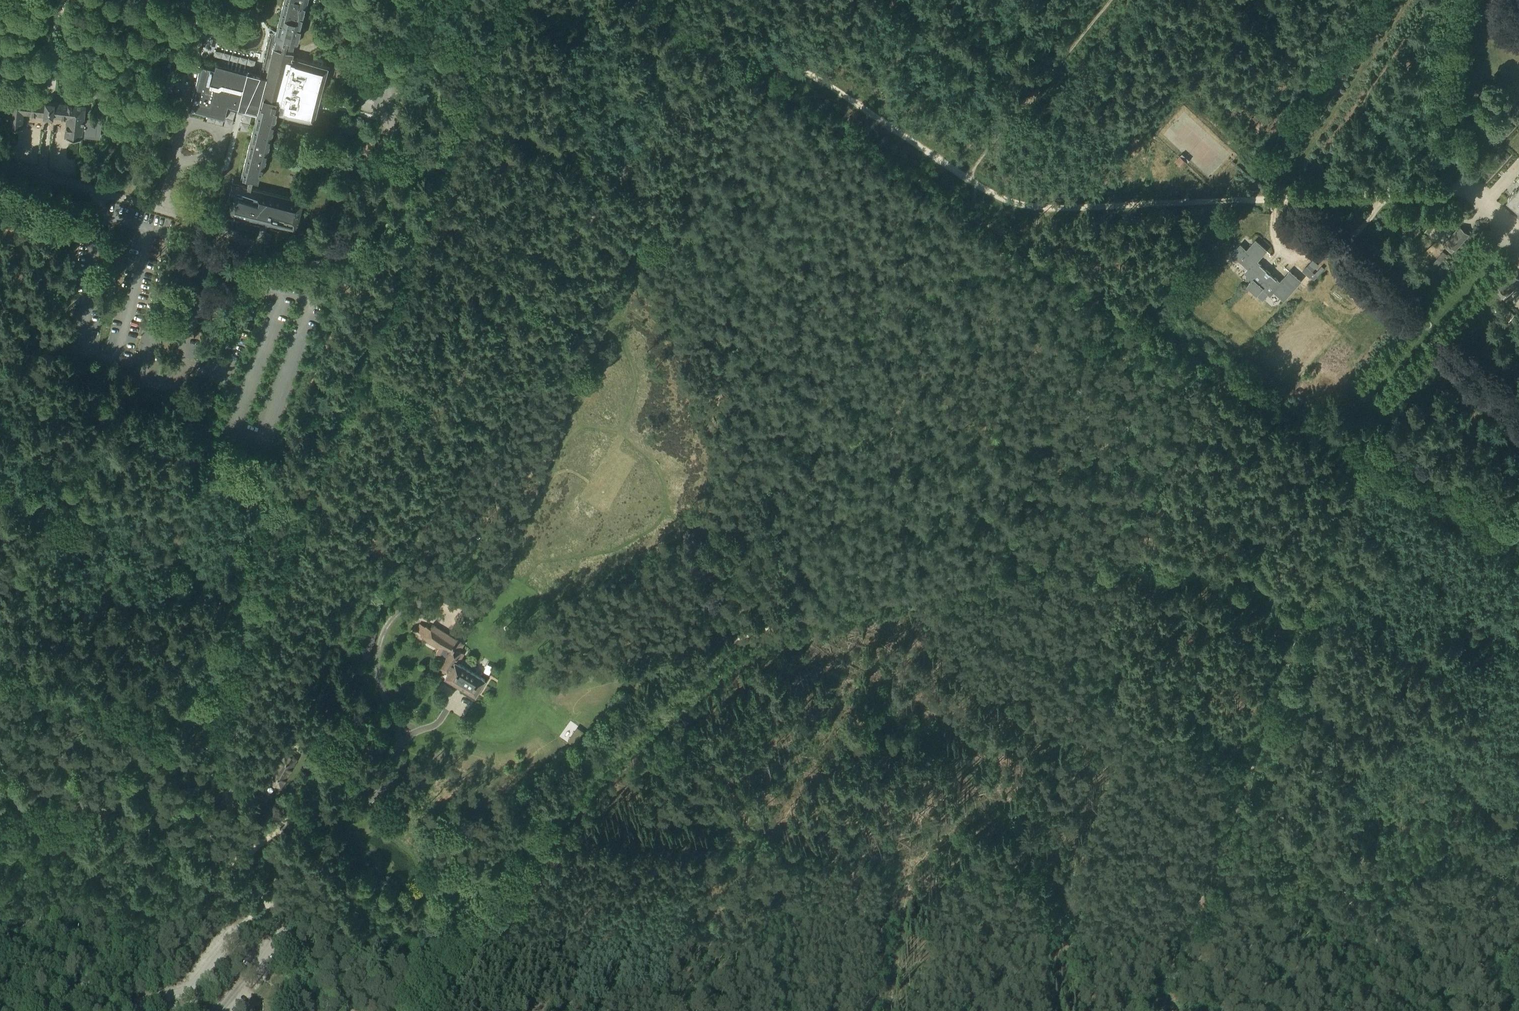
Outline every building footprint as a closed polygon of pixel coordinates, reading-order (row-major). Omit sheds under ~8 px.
[(189,110),(224,119),(227,106),(257,113),(253,131),(241,177),(249,179),(247,187),(233,183),(225,212),(296,230),(303,201),(250,188),(252,179),(257,181),(257,180),(259,172),(262,173),(277,113),(309,121),(315,99),(318,100),(324,76),(327,66),(290,57),(293,43),(295,44),(306,0),(284,0),(276,34),(269,32),(263,56),(264,56),(260,74),(216,63),(215,67),(201,63),(189,110)] [(44,115),(48,116),(53,116),(67,117),(65,136),(67,136),(80,138),(82,138),(82,136),(95,137),(96,120),(84,119),(85,105),(54,102),(54,101),(49,101),(45,100),(45,101),(11,97),(11,99),(0,98),(0,116),(9,117),(8,126),(22,128),(23,113),(44,115)] [(1189,161),(1182,154),(1180,156),(1180,155),(1175,161),(1183,169),(1188,163),(1187,163),(1189,161)] [(1516,191),(1516,190),(1508,199),(1517,208),(1518,207),(1518,208),(1518,188),(1516,191)] [(1471,232),(1465,226),(1462,229),(1459,226),(1445,242),(1446,243),(1443,247),(1450,254),(1454,250),(1456,251),(1469,235),(1471,232)] [(1256,262),(1266,250),(1255,241),(1246,251),(1240,246),(1233,254),(1233,257),(1236,260),(1238,260),(1240,261),(1240,264),(1243,267),(1245,266),(1249,269),(1245,273),(1253,279),(1247,286),(1262,300),(1268,293),(1270,295),(1273,291),(1283,300),(1300,281),(1289,272),(1280,283),(1256,262)] [(1442,261),(1447,255),(1442,251),(1437,258),(1442,261)] [(1435,271),(1441,263),(1436,259),(1430,267),(1435,271)] [(1312,268),(1309,264),(1307,266),(1306,266),(1302,271),(1310,278),(1308,280),(1312,283),(1315,280),(1311,277),(1314,273),(1312,272),(1316,268),(1314,266),(1312,268)] [(1518,284),(1518,278),(1511,271),(1497,287),(1498,289),(1495,292),(1503,300),(1506,296),(1507,297),(1518,284)] [(1499,312),(1504,307),(1500,304),(1495,308),(1499,312)] [(445,676),(477,695),(487,678),(459,662),(465,652),(461,650),(465,643),(434,624),(431,628),(426,625),(425,626),(420,623),(416,630),(422,633),(421,635),(439,646),(436,652),(445,657),(439,667),(447,672),(445,676)] [(574,745),(584,731),(577,726),(567,740),(574,745)]
